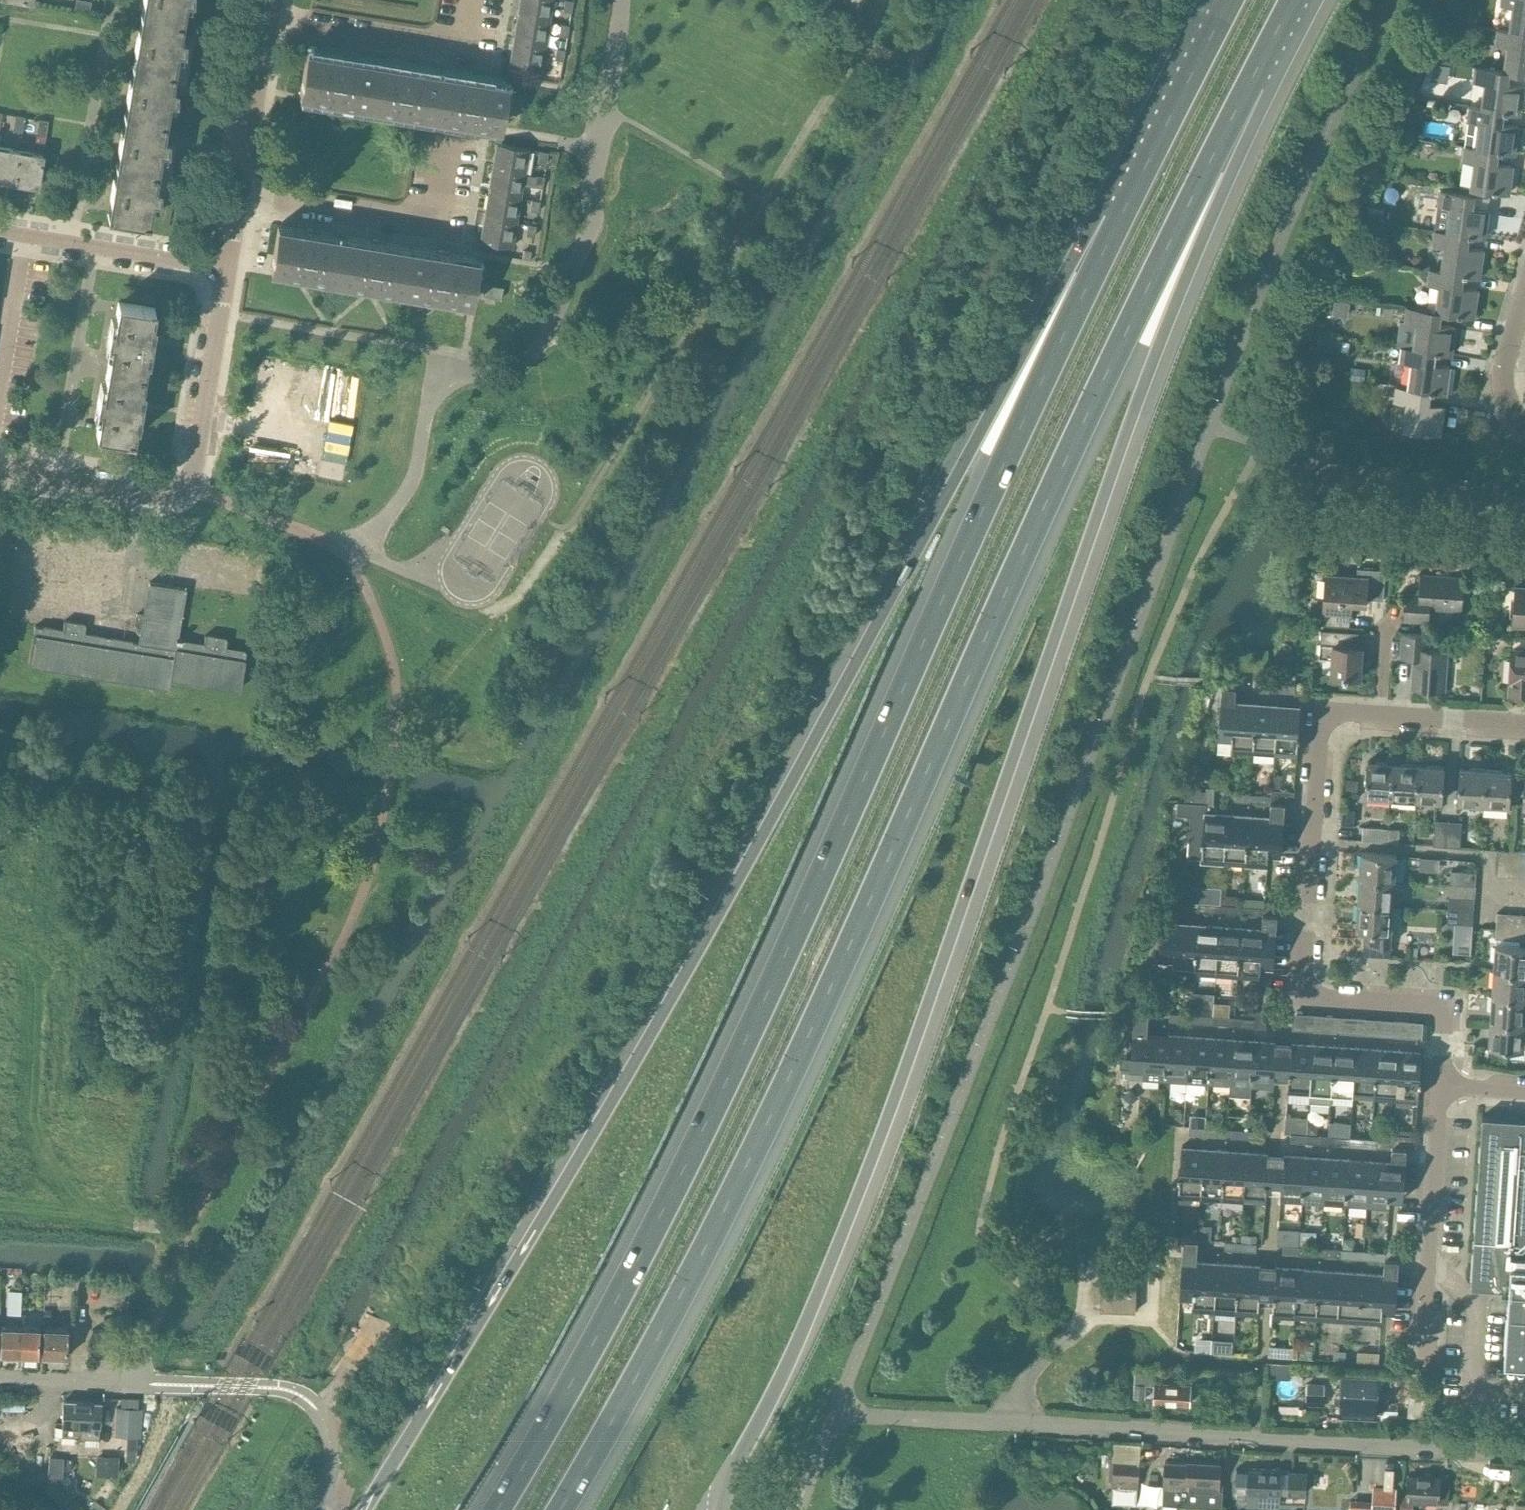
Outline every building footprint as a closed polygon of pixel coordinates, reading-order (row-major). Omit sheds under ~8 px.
[(102,12),(104,4),(92,2),(92,0),(75,0),(74,7),(102,12)] [(142,8),(182,14),(184,0),(143,0),(142,8)] [(517,16),(549,21),(552,0),(520,0),(517,16)] [(562,11),(571,12),(573,0),(570,0),(564,0),(562,11)] [(1524,33),(1524,0),(1502,0),(1502,3),(1513,4),(1510,30),(1510,31),(1524,33)] [(142,8),(137,37),(133,58),(174,65),(177,44),(184,46),(183,34),(179,33),(182,14),(142,8)] [(545,46),(549,21),(517,16),(513,41),(545,46)] [(561,16),(558,35),(567,36),(570,18),(561,16)] [(1498,28),(1497,42),(1508,44),(1504,70),(1506,70),(1524,73),(1524,33),(1510,31),(1510,30),(1498,28)] [(545,46),(513,41),(509,65),(540,71),(545,46)] [(300,93),(366,104),(374,59),(346,55),(346,53),(336,51),(336,53),(308,48),(300,93)] [(556,48),(554,59),(563,61),(564,49),(556,48)] [(133,58),(125,107),(165,114),(169,95),(175,96),(175,85),(171,83),(174,65),(133,58)] [(366,104),(432,115),(439,71),(411,66),(412,63),(402,62),(401,64),(374,59),(366,104)] [(1500,110),(1520,112),(1524,85),(1504,82),(1506,70),(1504,70),(1476,66),(1474,79),(1485,81),(1482,107),(1501,109),(1500,110)] [(439,71),(432,115),(499,126),(506,82),(478,77),(478,75),(468,73),(468,75),(439,71)] [(1501,109),(1482,107),(1470,105),(1468,119),(1465,145),(1495,149),(1495,150),(1515,152),(1519,124),(1499,122),(1500,110),(1501,109)] [(125,107),(117,157),(158,164),(161,145),(167,146),(167,135),(162,133),(165,114),(125,107)] [(16,115),(13,130),(22,132),(25,116),(16,115)] [(46,136),(48,120),(39,119),(37,134),(46,136)] [(528,148),(496,143),(492,167),(524,173),(528,148)] [(1465,145),(1463,159),(1474,160),(1471,187),(1509,192),(1513,164),(1494,161),(1495,150),(1495,149),(1465,145)] [(0,146),(0,178),(14,181),(19,150),(0,146)] [(43,153),(19,150),(14,181),(38,185),(43,153)] [(539,150),(537,162),(546,163),(548,152),(539,150)] [(117,157),(108,213),(149,220),(153,195),(159,196),(158,184),(155,184),(158,164),(117,157)] [(492,167),(488,192),(520,197),(524,173),(492,167)] [(535,174),(533,186),(542,187),(544,176),(535,174)] [(1450,204),(1447,230),(1447,231),(1466,233),(1466,234),(1485,236),(1489,209),(1470,206),(1471,193),(1441,189),(1439,203),(1450,204)] [(515,222),(520,197),(488,192),(484,217),(515,222)] [(531,199),(530,211),(538,212),(539,200),(531,199)] [(515,222),(484,217),(480,241),(511,247),(515,222)] [(278,224),(271,268),(271,269),(338,280),(345,235),(317,231),(317,228),(307,227),(307,229),(278,224)] [(527,224),(525,235),(534,236),(535,225),(527,224)] [(1445,244),(1441,270),(1460,273),(1480,276),(1484,248),(1464,246),(1466,234),(1466,233),(1447,231),(1447,230),(1435,229),(1433,242),(1445,244)] [(338,280),(403,291),(410,246),(383,242),(383,239),(373,238),(373,240),(345,235),(338,280)] [(410,246),(403,291),(470,302),(477,257),(448,253),(449,250),(438,249),(438,251),(410,246)] [(1439,284),(1436,310),(1438,310),(1437,311),(1474,316),(1478,288),(1458,285),(1460,273),(1441,270),(1430,268),(1428,282),(1439,284)] [(484,284),(482,295),(496,298),(501,299),(501,297),(502,298),(503,293),(502,293),(503,287),(484,284)] [(108,365),(143,371),(148,345),(151,345),(153,333),(150,333),(154,305),(119,299),(114,327),(110,326),(108,338),(112,339),(108,365)] [(1417,321),(1413,347),(1432,350),(1432,351),(1451,353),(1455,326),(1436,323),(1437,311),(1438,310),(1436,310),(1407,306),(1405,319),(1417,321)] [(1430,363),(1432,351),(1432,350),(1413,347),(1401,345),(1399,359),(1411,361),(1407,386),(1407,387),(1426,390),(1446,393),(1450,365),(1430,363)] [(143,371),(108,365),(103,392),(99,391),(97,403),(101,404),(97,431),(132,437),(137,410),(140,410),(142,398),(139,398),(143,371)] [(1425,402),(1426,390),(1407,387),(1407,386),(1396,385),(1394,399),(1405,400),(1401,427),(1440,432),(1444,405),(1425,402)] [(1327,573),(1324,611),(1352,613),(1352,601),(1367,602),(1367,598),(1385,599),(1387,569),(1359,567),(1358,575),(1327,573)] [(1430,605),(1462,608),(1464,577),(1422,575),(1420,594),(1406,593),(1404,618),(1429,620),(1430,605)] [(28,662),(169,685),(171,676),(241,688),(246,659),(244,659),(246,650),(226,646),(227,638),(205,634),(204,643),(181,639),(182,637),(177,636),(185,587),(150,581),(144,615),(137,613),(135,623),(143,624),(140,642),(84,632),(86,623),(64,620),(62,629),(35,625),(34,633),(33,633),(28,662)] [(1514,625),(1524,626),(1524,586),(1516,586),(1514,625)] [(1303,624),(1303,633),(1318,634),(1318,624),(1303,624)] [(1321,628),(1319,656),(1332,657),(1331,674),(1361,676),(1363,646),(1358,645),(1358,631),(1321,628)] [(1403,632),(1401,657),(1415,658),(1413,687),(1444,689),(1446,649),(1427,648),(1428,639),(1443,639),(1443,634),(1428,633),(1403,632)] [(1510,682),(1511,682),(1510,694),(1524,695),(1524,650),(1512,650),(1510,682)] [(1279,691),(1279,683),(1263,682),(1263,690),(1279,691)] [(1279,683),(1279,691),(1295,692),(1295,684),(1279,683)] [(1222,684),(1218,737),(1231,738),(1231,748),(1253,749),(1256,701),(1235,699),(1236,685),(1222,684)] [(1253,749),(1275,751),(1278,702),(1256,701),(1253,749)] [(1297,752),(1298,734),(1299,734),(1299,730),(1298,730),(1300,704),(1278,702),(1275,751),(1297,752)] [(1368,760),(1366,796),(1391,797),(1393,762),(1368,760)] [(1391,797),(1416,799),(1419,764),(1393,762),(1391,797)] [(1419,764),(1416,799),(1442,801),(1445,766),(1419,764)] [(1484,804),(1486,769),(1460,767),(1458,802),(1484,804)] [(1486,769),(1484,804),(1509,805),(1512,771),(1486,769)] [(1202,858),(1223,860),(1226,812),(1213,811),(1214,787),(1206,786),(1206,790),(1186,789),(1185,801),(1177,800),(1176,814),(1190,815),(1188,856),(1202,857),(1202,858)] [(1293,802),(1294,790),(1271,789),(1271,795),(1271,801),(1285,802),(1293,802)] [(1244,793),(1228,792),(1228,800),(1243,801),(1244,793)] [(1271,795),(1255,794),(1254,802),(1270,803),(1271,801),(1271,795)] [(1248,813),(1245,861),(1267,863),(1268,863),(1268,854),(1282,855),(1285,802),(1271,801),(1270,803),(1270,814),(1248,813)] [(1223,860),(1245,861),(1248,813),(1226,812),(1223,860)] [(1435,821),(1433,845),(1447,846),(1448,822),(1435,821)] [(1448,822),(1447,846),(1460,847),(1462,822),(1448,822)] [(1363,827),(1363,840),(1388,842),(1389,829),(1363,827)] [(1389,829),(1388,842),(1399,843),(1400,830),(1389,829)] [(1499,850),(1497,876),(1509,877),(1511,850),(1499,850)] [(1511,850),(1509,877),(1520,878),(1522,851),(1511,850)] [(1362,852),(1360,878),(1395,880),(1397,854),(1362,852)] [(1475,886),(1476,872),(1452,871),(1451,885),(1475,886)] [(1393,905),(1395,880),(1360,878),(1358,902),(1393,905)] [(1221,895),(1221,904),(1226,904),(1236,905),(1237,897),(1221,895)] [(1265,898),(1243,897),(1242,906),(1259,907),(1264,907),(1264,901),(1265,898)] [(1449,909),(1474,911),(1474,898),(1450,897),(1449,909)] [(1287,902),(1281,902),(1271,901),(1265,901),(1264,901),(1264,907),(1263,912),(1277,913),(1279,913),(1283,914),(1286,914),(1287,902)] [(1199,910),(1214,911),(1226,912),(1226,904),(1221,904),(1199,902),(1199,910)] [(1358,902),(1356,929),(1365,929),(1364,942),(1390,944),(1391,931),(1393,905),(1358,902)] [(1242,913),(1242,906),(1236,905),(1226,904),(1226,912),(1242,913)] [(1164,905),(1160,958),(1173,959),(1173,969),(1195,970),(1197,925),(1198,922),(1177,921),(1177,919),(1177,918),(1178,907),(1178,906),(1164,905)] [(1242,906),(1242,913),(1258,914),(1259,907),(1242,906)] [(1474,911),(1449,909),(1448,923),(1473,925),(1474,911)] [(1260,974),(1261,965),(1274,966),(1277,913),(1263,912),(1262,926),(1241,925),(1238,973),(1260,974)] [(1508,940),(1510,914),(1498,913),(1496,939),(1508,940)] [(1520,941),(1522,915),(1510,914),(1508,940),(1520,941)] [(1197,925),(1195,970),(1217,972),(1219,927),(1220,923),(1198,922),(1197,925)] [(1219,927),(1217,972),(1238,973),(1241,925),(1220,923),(1219,927)] [(1524,972),(1524,947),(1497,945),(1496,970),(1524,972)] [(1494,996),(1524,998),(1524,972),(1496,970),(1494,996)] [(1159,977),(1158,986),(1174,987),(1175,978),(1159,977)] [(1194,992),(1193,1013),(1213,1015),(1214,1000),(1205,1000),(1206,993),(1194,992)] [(1494,996),(1492,1021),(1524,1023),(1524,998),(1494,996)] [(1242,1007),(1241,1016),(1255,1017),(1255,1008),(1242,1007)] [(1134,1022),(1133,1030),(1131,1068),(1143,1069),(1143,1078),(1163,1080),(1162,1088),(1164,1088),(1168,1032),(1148,1031),(1148,1023),(1149,1011),(1148,1011),(1135,1010),(1134,1022)] [(1264,1027),(1266,1010),(1257,1010),(1256,1018),(1257,1018),(1257,1026),(1264,1027)] [(1170,1020),(1184,1021),(1186,1021),(1186,1013),(1170,1012),(1170,1020)] [(1213,1023),(1214,1015),(1197,1014),(1197,1022),(1213,1023)] [(1314,1031),(1316,1014),(1307,1014),(1306,1030),(1314,1031)] [(1316,1014),(1314,1031),(1322,1031),(1323,1015),(1316,1014)] [(1214,1015),(1213,1023),(1229,1024),(1229,1016),(1214,1015)] [(1241,1017),(1240,1025),(1257,1026),(1257,1018),(1256,1018),(1241,1017)] [(1357,1034),(1358,1018),(1351,1017),(1350,1033),(1357,1034)] [(1358,1018),(1357,1034),(1365,1034),(1366,1018),(1358,1018)] [(1400,1037),(1401,1020),(1394,1020),(1393,1036),(1400,1037)] [(1401,1020),(1400,1037),(1408,1037),(1409,1021),(1401,1020)] [(1491,1046),(1512,1048),(1512,1057),(1524,1058),(1524,1023),(1492,1021),(1491,1046)] [(1167,1080),(1187,1081),(1190,1034),(1168,1032),(1164,1088),(1166,1089),(1167,1080)] [(1190,1034),(1187,1081),(1209,1083),(1211,1039),(1211,1035),(1190,1034)] [(1211,1039),(1209,1083),(1230,1084),(1233,1037),(1211,1035),(1211,1039)] [(1251,1097),(1251,1086),(1255,1042),(1255,1038),(1233,1037),(1230,1084),(1229,1095),(1251,1097)] [(1255,1042),(1251,1086),(1274,1088),(1274,1079),(1275,1071),(1277,1043),(1277,1040),(1255,1038),(1255,1042)] [(1275,1071),(1274,1079),(1278,1079),(1284,1079),(1288,1080),(1288,1089),(1309,1090),(1308,1101),(1309,1101),(1313,1042),(1291,1041),(1287,1040),(1280,1040),(1277,1040),(1277,1043),(1275,1071)] [(1331,1102),(1332,1092),(1335,1044),(1313,1042),(1309,1101),(1331,1102)] [(1332,1092),(1353,1093),(1357,1045),(1335,1044),(1332,1092)] [(1353,1093),(1375,1095),(1378,1047),(1357,1045),(1353,1093)] [(1375,1095),(1396,1096),(1400,1048),(1378,1047),(1375,1095)] [(1420,1076),(1422,1053),(1422,1050),(1400,1048),(1396,1096),(1419,1098),(1420,1080),(1422,1080),(1422,1075),(1420,1076)] [(1285,1133),(1291,1133),(1306,1134),(1307,1117),(1286,1116),(1285,1133)] [(1472,1285),(1491,1286),(1510,1288),(1511,1261),(1524,1262),(1524,1119),(1522,1118),(1504,1117),(1484,1116),(1472,1285)] [(1336,1123),(1335,1136),(1349,1137),(1350,1124),(1336,1123)] [(1205,1135),(1206,1127),(1189,1126),(1189,1134),(1205,1135)] [(1206,1127),(1205,1135),(1221,1136),(1221,1128),(1206,1127)] [(1248,1138),(1248,1130),(1233,1129),(1232,1137),(1248,1138)] [(1248,1130),(1248,1138),(1264,1139),(1265,1131),(1248,1130)] [(1306,1142),(1307,1134),(1306,1134),(1291,1133),(1290,1141),(1306,1142)] [(1307,1134),(1306,1142),(1322,1143),(1323,1135),(1307,1134)] [(1415,1148),(1416,1136),(1415,1136),(1402,1135),(1395,1135),(1394,1135),(1393,1140),(1393,1146),(1407,1147),(1415,1148)] [(1349,1137),(1335,1136),(1334,1136),(1333,1144),(1350,1145),(1350,1137),(1349,1137)] [(1350,1137),(1350,1145),(1366,1146),(1366,1138),(1350,1137)] [(1376,1147),(1391,1148),(1393,1148),(1393,1146),(1393,1140),(1391,1140),(1389,1140),(1384,1140),(1383,1140),(1376,1139),(1376,1147)] [(1178,1193),(1201,1195),(1204,1147),(1182,1145),(1180,1171),(1178,1171),(1178,1175),(1179,1175),(1178,1193)] [(1367,1206),(1389,1208),(1390,1199),(1403,1200),(1406,1153),(1407,1147),(1393,1146),(1393,1148),(1393,1152),(1392,1160),(1370,1158),(1367,1206)] [(1201,1195),(1222,1196),(1226,1148),(1204,1147),(1201,1195)] [(1222,1196),(1244,1198),(1247,1153),(1247,1150),(1226,1148),(1222,1196)] [(1247,1153),(1244,1198),(1266,1200),(1267,1191),(1270,1155),(1270,1151),(1247,1150),(1247,1153)] [(1270,1155),(1267,1191),(1270,1191),(1275,1191),(1281,1192),(1280,1200),(1302,1202),(1306,1154),(1278,1152),(1270,1151),(1270,1155)] [(1302,1202),(1324,1203),(1327,1155),(1306,1154),(1302,1202)] [(1324,1203),(1346,1205),(1349,1157),(1327,1155),(1324,1203)] [(1346,1205),(1367,1206),(1370,1158),(1349,1157),(1346,1205)] [(1182,1252),(1179,1296),(1193,1297),(1192,1306),(1214,1308),(1218,1260),(1196,1259),(1197,1253),(1197,1249),(1198,1239),(1183,1238),(1182,1252)] [(1240,1250),(1241,1242),(1225,1241),(1224,1248),(1240,1250)] [(1241,1242),(1240,1250),(1256,1251),(1257,1243),(1241,1242)] [(1299,1254),(1300,1246),(1283,1245),(1282,1253),(1299,1254)] [(1300,1246),(1299,1254),(1315,1255),(1315,1247),(1300,1246)] [(1408,1247),(1386,1246),(1385,1246),(1385,1252),(1385,1258),(1399,1259),(1407,1259),(1408,1247)] [(1342,1257),(1343,1249),(1326,1248),(1326,1256),(1342,1257)] [(1343,1249),(1342,1257),(1357,1258),(1358,1250),(1343,1249)] [(1385,1252),(1369,1251),(1369,1258),(1384,1260),(1385,1258),(1385,1252)] [(1359,1318),(1381,1320),(1382,1311),(1395,1311),(1398,1265),(1399,1259),(1385,1258),(1384,1260),(1384,1264),(1383,1272),(1363,1270),(1359,1318)] [(1214,1308),(1236,1310),(1239,1265),(1240,1262),(1218,1260),(1214,1308)] [(1505,1360),(1524,1361),(1524,1262),(1511,1261),(1510,1288),(1509,1304),(1505,1360)] [(1239,1265),(1236,1310),(1258,1311),(1258,1306),(1259,1302),(1259,1294),(1261,1267),(1261,1263),(1240,1262),(1239,1265)] [(1259,1294),(1259,1302),(1262,1302),(1266,1303),(1269,1303),(1273,1303),(1272,1307),(1272,1312),(1295,1314),(1298,1266),(1275,1264),(1272,1264),(1270,1264),(1265,1264),(1261,1263),(1261,1267),(1259,1294)] [(1316,1315),(1319,1271),(1320,1267),(1298,1266),(1295,1314),(1316,1315)] [(1337,1317),(1341,1272),(1341,1269),(1320,1267),(1319,1271),(1316,1315),(1337,1317)] [(1337,1317),(1359,1318),(1363,1270),(1341,1269),(1341,1272),(1337,1317)] [(1102,1280),(1101,1293),(1101,1310),(1136,1311),(1137,1281),(1102,1280)] [(20,1355),(21,1326),(1,1325),(0,1355),(20,1355)] [(21,1326),(20,1355),(39,1356),(40,1327),(21,1326)] [(67,1328),(44,1327),(42,1356),(66,1357),(67,1328)] [(1197,1334),(1196,1348),(1211,1349),(1212,1335),(1197,1334)] [(1357,1350),(1356,1361),(1372,1362),(1373,1352),(1357,1350)] [(1155,1385),(1155,1381),(1155,1374),(1136,1373),(1134,1396),(1144,1397),(1145,1384),(1155,1385)] [(1378,1378),(1361,1377),(1343,1376),(1341,1416),(1376,1418),(1378,1378)] [(1155,1381),(1155,1385),(1154,1402),(1189,1404),(1191,1383),(1155,1381)] [(1324,1407),(1324,1383),(1306,1383),(1306,1406),(1324,1407)] [(100,1402),(81,1401),(62,1400),(60,1434),(98,1437),(100,1402)] [(1139,1487),(1140,1461),(1114,1459),(1112,1486),(1139,1487)] [(1171,1504),(1222,1506),(1222,1490),(1219,1490),(1221,1462),(1188,1460),(1187,1461),(1164,1460),(1162,1487),(1163,1487),(1163,1503),(1171,1503),(1171,1504)] [(1238,1467),(1237,1489),(1239,1489),(1248,1490),(1247,1505),(1281,1506),(1281,1504),(1281,1493),(1306,1494),(1307,1471),(1288,1470),(1249,1468),(1238,1467)] [(1440,1476),(1408,1475),(1406,1497),(1402,1497),(1401,1509),(1407,1509),(1407,1508),(1413,1508),(1414,1497),(1426,1498),(1426,1502),(1449,1503),(1450,1477),(1440,1476)]
